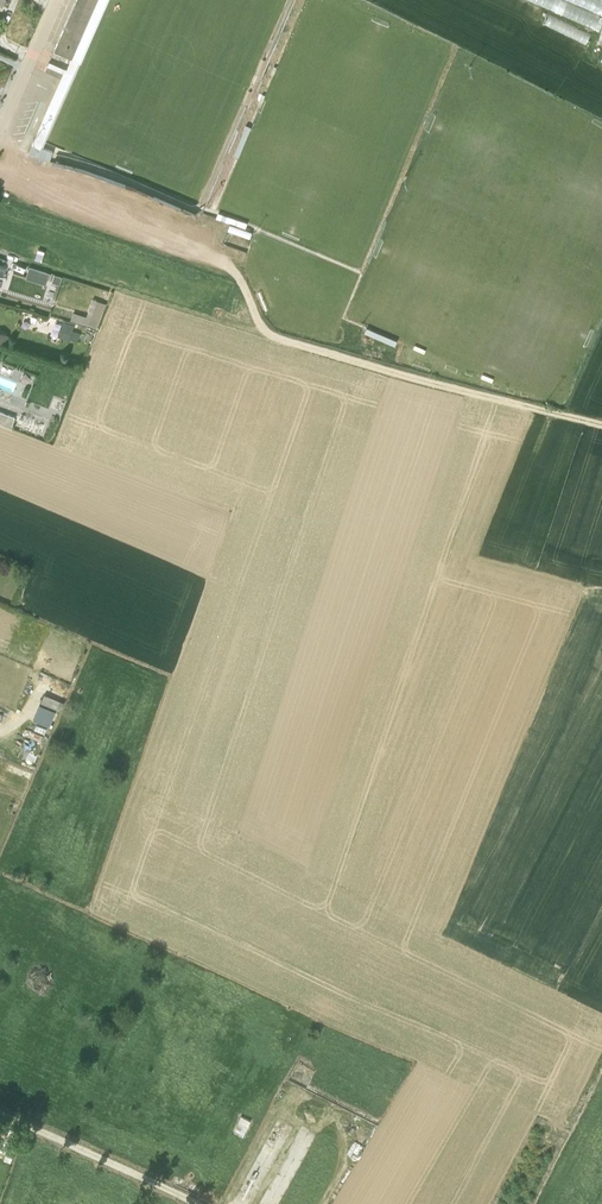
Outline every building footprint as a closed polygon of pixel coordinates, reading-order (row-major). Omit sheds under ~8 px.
[(75,64),(103,0),(71,0),(53,42),(70,49),(66,60),(75,64)] [(46,57),(73,69),(75,64),(66,60),(48,53),(46,57)] [(73,69),(46,57),(44,63),(60,69),(31,135),(32,136),(28,145),(49,153),(52,142),(43,138),(73,69)] [(244,117),(232,147),(237,149),(250,119),(244,117)] [(217,204),(215,210),(226,213),(226,212),(244,219),(246,214),(217,204)] [(228,215),(226,222),(248,230),(250,223),(228,215)] [(33,250),(41,253),(44,242),(36,240),(33,250)] [(29,258),(25,269),(44,275),(48,264),(29,258)] [(54,266),(51,273),(58,275),(60,268),(54,266)] [(72,303),(69,312),(96,319),(104,294),(91,290),(86,307),(72,303)] [(60,317),(57,329),(68,332),(72,321),(60,317)] [(365,319),(363,324),(393,336),(395,332),(365,319)] [(6,337),(8,326),(0,324),(0,336),(6,337)] [(491,370),(480,365),(479,368),(490,373),(491,370)] [(0,404),(0,416),(12,421),(13,418),(11,417),(13,409),(0,404)] [(60,698),(63,690),(45,685),(43,693),(60,698)] [(234,1122),(244,1126),(251,1110),(241,1106),(234,1122)]
